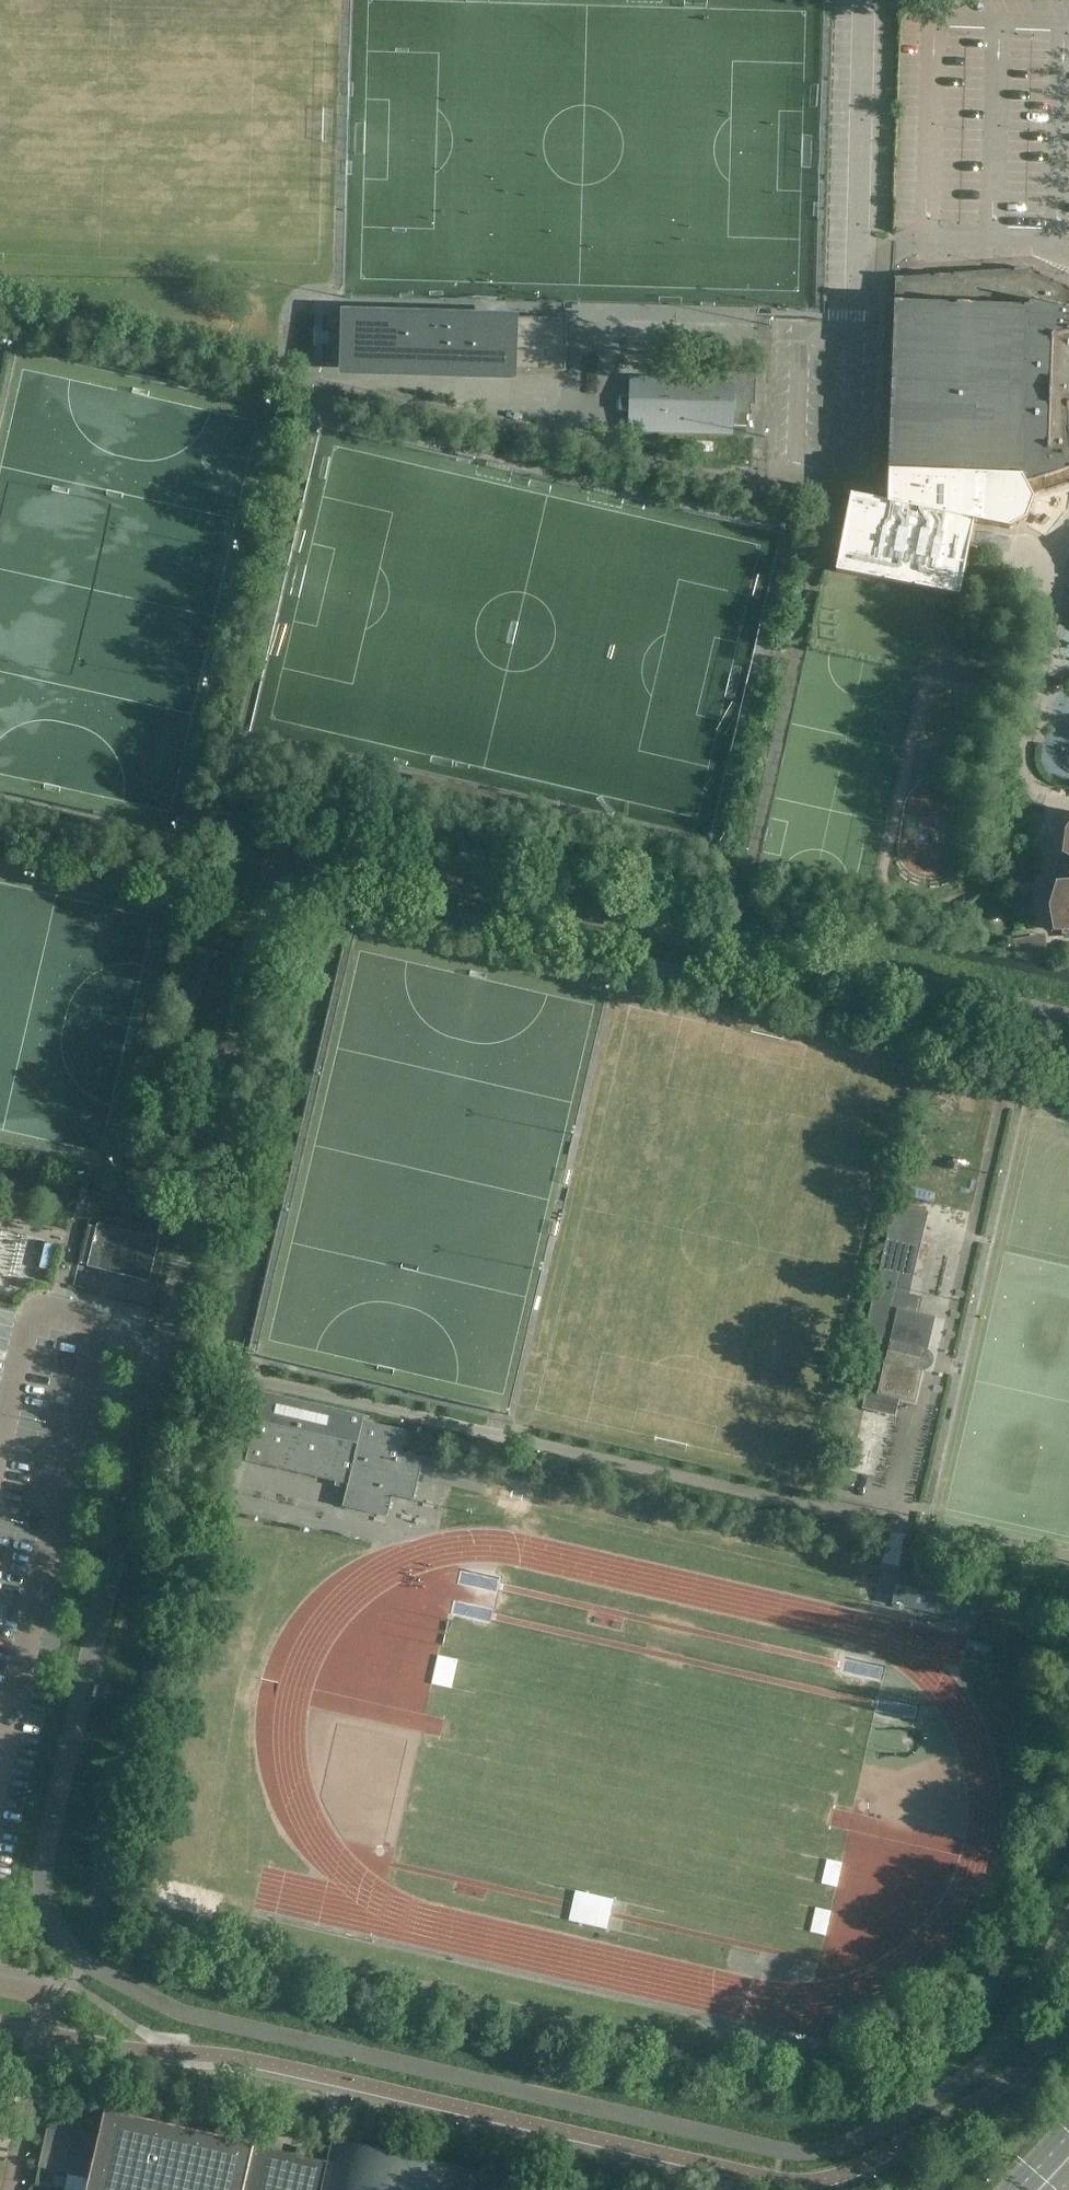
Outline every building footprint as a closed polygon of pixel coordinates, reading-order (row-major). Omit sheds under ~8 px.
[(895,278),(887,502),(954,493),(957,475),(1021,477),(1026,485),(1068,471),(1068,417),(1068,403),(1068,288),(1030,269),(895,278)] [(567,319),(328,312),(327,365),(565,372),(567,319)] [(629,430),(733,434),(733,428),(746,429),(747,404),(755,405),(756,373),(721,372),(721,377),(717,376),(716,381),(631,378),(630,398),(621,397),(621,411),(630,411),(629,430)] [(1067,832),(1064,855),(1057,886),(1051,907),(1055,930),(1068,930),(1068,829),(1067,832)] [(916,1369),(921,1348),(927,1350),(935,1318),(906,1311),(928,1212),(894,1204),(862,1348),(861,1348),(852,1389),(867,1392),(849,1470),(848,1470),(848,1471),(881,1478),(881,1477),(898,1399),(915,1403),(923,1370),(916,1369)] [(148,1281),(149,1279),(159,1237),(97,1223),(96,1228),(89,1226),(80,1264),(87,1265),(87,1267),(148,1281)] [(369,1416),(260,1391),(260,1393),(261,1393),(246,1461),(348,1485),(343,1506),(387,1516),(392,1495),(413,1500),(423,1458),(423,1457),(402,1452),(407,1431),(366,1421),(367,1417),(369,1418),(369,1416)] [(608,1925),(616,1896),(578,1886),(571,1916),(608,1925)] [(100,2135),(100,2137),(71,2131),(65,2130),(65,2128),(49,2124),(39,2166),(60,2171),(60,2172),(79,2176),(81,2169),(91,2172),(87,2189),(485,2189),(489,2173),(333,2137),(327,2161),(313,2158),(310,2166),(285,2161),(287,2152),(254,2145),(254,2144),(106,2110),(100,2135)]
